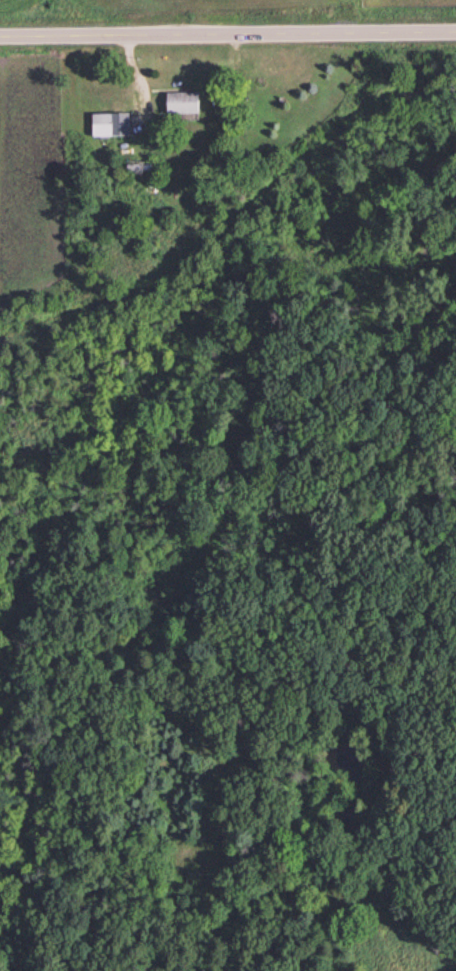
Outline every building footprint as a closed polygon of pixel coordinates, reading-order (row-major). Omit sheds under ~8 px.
[(166,91),(167,113),(199,111),(199,90),(166,91)] [(92,112),(93,135),(129,134),(129,111),(92,112)]
